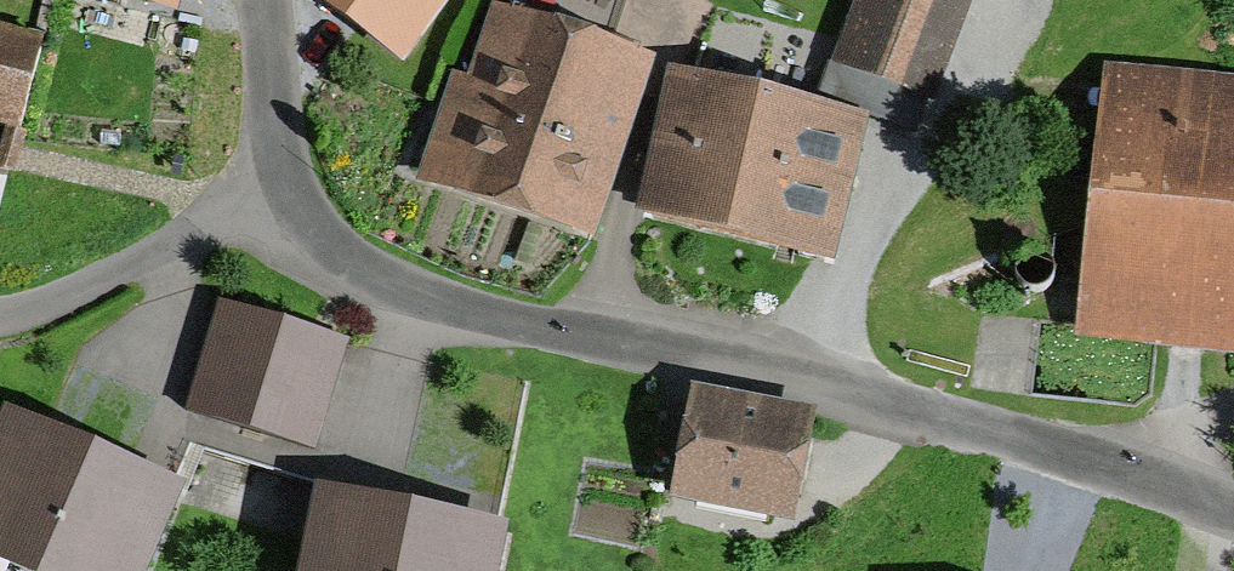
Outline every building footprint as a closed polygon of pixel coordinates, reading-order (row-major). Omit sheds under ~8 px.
[(183,0),(126,0),(180,12),(183,0)] [(420,54),(461,0),(347,0),(420,54)] [(878,112),(924,129),(974,0),(860,0),(821,99),(878,112)] [(467,78),(433,187),(604,239),(628,159),(659,63),(520,20),(509,50),(499,87),(467,78)] [(17,133),(41,41),(0,30),(0,128),(17,133)] [(1119,62),(1090,329),(1233,345),(1233,74),(1119,62)] [(669,141),(650,224),(843,268),(863,180),(878,112),(821,99),(685,68),(669,141)] [(351,337),(218,297),(184,408),(317,448),(351,337)] [(818,406),(693,382),(671,494),(796,519),(818,406)] [(0,412),(0,560),(26,570),(145,570),(186,477),(6,399),(0,412)] [(298,570),(500,570),(511,518),(317,478),(298,570)]
